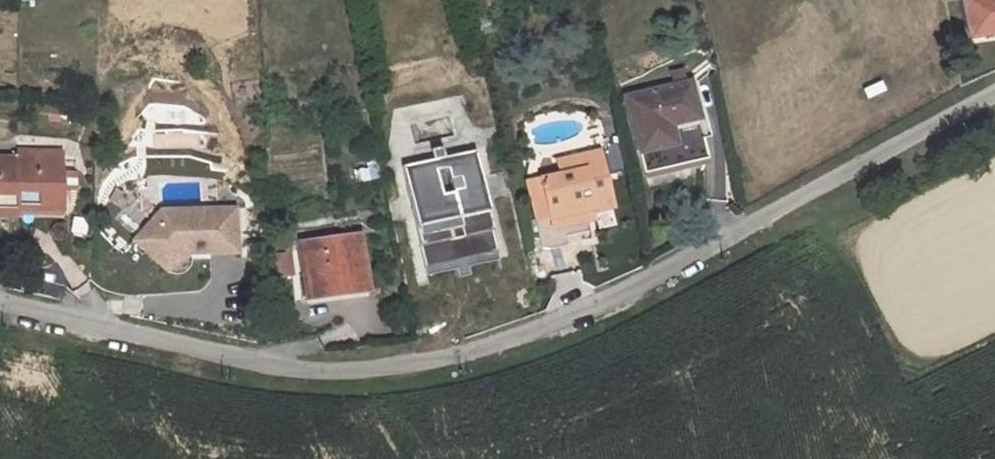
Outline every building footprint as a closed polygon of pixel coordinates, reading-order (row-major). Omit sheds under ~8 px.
[(970,36),(994,33),(994,0),(966,0),(970,36)] [(696,81),(628,98),(641,147),(646,168),(713,152),(696,81)] [(20,154),(16,217),(23,217),(23,210),(67,211),(69,149),(20,147),(20,154)] [(20,154),(0,153),(0,216),(16,217),(20,154)] [(572,170),(579,207),(598,203),(600,207),(615,204),(605,153),(570,159),(572,170)] [(407,173),(422,263),(489,252),(473,161),(407,173)] [(579,207),(572,170),(541,175),(549,219),(569,215),(568,209),(579,207)] [(549,219),(541,175),(529,177),(541,240),(573,234),(572,230),(619,219),(615,204),(600,207),(598,203),(579,207),(568,209),(569,215),(549,219)] [(134,240),(168,272),(183,255),(239,253),(237,207),(163,210),(134,240)] [(355,239),(299,248),(306,299),(362,290),(355,239)] [(29,278),(27,290),(61,298),(64,285),(29,278)]
